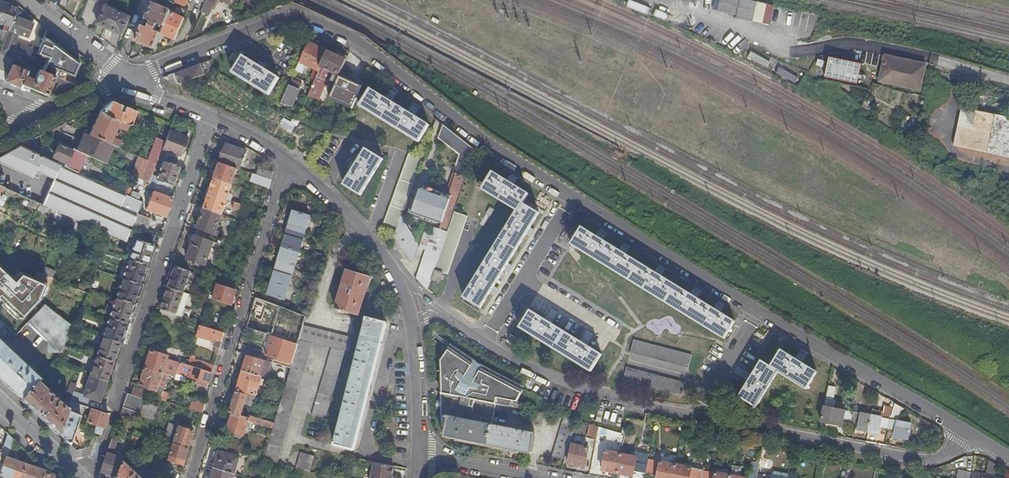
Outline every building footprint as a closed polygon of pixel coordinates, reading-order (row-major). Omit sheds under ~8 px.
[(105,6),(97,24),(122,35),(130,17),(107,6),(109,0),(92,0),(105,6)] [(202,10),(209,14),(216,0),(207,0),(202,10)] [(749,0),(720,0),(718,9),(737,14),(737,18),(753,22),(757,2),(749,0)] [(137,41),(154,49),(161,34),(171,12),(174,4),(167,1),(164,8),(153,3),(147,19),(152,21),(149,28),(143,26),(137,41)] [(18,8),(0,2),(0,23),(11,27),(15,16),(18,8)] [(630,8),(649,16),(652,9),(633,2),(630,8)] [(804,13),(768,5),(763,24),(799,33),(804,13)] [(171,12),(161,34),(174,40),(184,18),(171,12)] [(671,18),(660,12),(657,18),(668,24),(671,18)] [(8,33),(4,45),(0,54),(16,60),(32,67),(37,54),(40,48),(33,46),(32,50),(15,43),(19,34),(29,37),(34,23),(15,16),(11,27),(8,33)] [(2,30),(0,34),(0,44),(4,45),(8,33),(2,30)] [(40,48),(37,54),(47,58),(42,71),(54,76),(60,79),(60,76),(72,80),(79,63),(44,37),(40,48)] [(329,51),(310,42),(297,71),(303,75),(307,66),(315,70),(311,79),(315,81),(329,51)] [(347,60),(329,51),(315,81),(309,96),(319,101),(328,82),(320,79),(324,70),(335,75),(332,82),(337,84),(340,76),(346,64),(347,60)] [(751,52),(748,57),(767,66),(769,61),(751,52)] [(845,63),(830,60),(825,80),(857,87),(861,67),(862,54),(847,52),(845,63)] [(0,54),(0,55),(0,69),(9,73),(6,81),(28,91),(30,88),(46,95),(54,76),(42,71),(39,70),(34,80),(25,76),(27,71),(14,66),(16,60),(0,54)] [(258,65),(244,56),(233,73),(269,96),(280,79),(265,70),(267,68),(260,63),(258,65)] [(880,82),(921,91),(926,65),(886,56),(880,82)] [(213,60),(165,78),(165,79),(186,88),(188,82),(206,76),(205,75),(209,73),(213,60)] [(369,74),(346,64),(340,76),(363,86),(369,74)] [(776,73),(795,84),(797,79),(779,68),(776,73)] [(55,95),(75,85),(73,84),(60,79),(54,92),(55,95)] [(304,83),(294,79),(282,105),(293,107),(304,83)] [(385,99),(370,90),(360,107),(419,143),(429,126),(414,117),(417,114),(410,110),(408,113),(392,103),(394,99),(387,95),(385,99)] [(111,102),(98,112),(127,126),(129,126),(131,125),(136,112),(111,102)] [(962,107),(953,145),(1008,158),(1008,118),(962,107)] [(127,126),(98,112),(89,135),(115,147),(118,148),(120,141),(113,138),(114,136),(116,137),(117,134),(115,133),(117,128),(125,132),(127,126)] [(284,118),(281,125),(293,131),(297,123),(284,118)] [(427,247),(416,280),(427,290),(431,280),(434,271),(454,213),(476,151),(445,127),(440,140),(460,155),(454,174),(456,175),(450,193),(452,194),(450,198),(421,188),(414,208),(423,212),(435,216),(444,219),(442,222),(440,230),(434,228),(431,235),(424,233),(420,245),(427,247)] [(153,146),(156,138),(134,128),(130,136),(153,146)] [(86,134),(82,132),(75,150),(78,152),(86,134)] [(188,140),(169,133),(165,142),(169,144),(165,153),(182,159),(188,140)] [(115,147),(89,135),(86,134),(78,152),(86,155),(106,165),(115,147)] [(169,144),(165,142),(156,138),(153,146),(147,161),(156,166),(158,160),(162,161),(165,153),(169,144)] [(42,149),(29,142),(20,147),(39,156),(42,149)] [(75,150),(72,149),(71,152),(58,145),(54,154),(55,155),(53,158),(66,164),(64,168),(78,174),(86,155),(78,152),(75,150)] [(226,145),(220,164),(238,170),(240,171),(246,152),(226,145)] [(137,214),(142,203),(130,198),(78,174),(64,168),(39,156),(20,147),(0,158),(0,163),(33,178),(36,172),(54,180),(42,206),(108,235),(126,243),(132,228),(137,214)] [(383,160),(367,149),(344,186),(361,196),(383,160)] [(384,224),(397,229),(402,218),(423,157),(410,153),(384,224)] [(149,184),(156,166),(147,161),(135,156),(128,175),(137,179),(149,184)] [(169,196),(179,167),(163,162),(156,182),(164,185),(162,194),(169,196)] [(238,170),(220,164),(214,180),(232,186),(238,170)] [(272,181),(274,172),(260,168),(257,176),(272,181)] [(270,187),(272,181),(257,176),(249,173),(247,179),(244,178),(240,188),(247,191),(251,181),(270,187)] [(507,182),(492,173),(482,189),(517,211),(463,298),(480,308),(490,293),(493,296),(497,289),(494,287),(504,271),(507,273),(511,266),(508,264),(526,235),(529,237),(534,231),(530,229),(539,214),(523,204),(528,195),(514,186),(516,182),(509,178),(507,182)] [(232,186),(214,180),(209,194),(227,201),(232,186)] [(171,200),(153,193),(146,210),(164,217),(171,200)] [(204,210),(222,216),(227,201),(209,194),(204,210)] [(217,232),(222,216),(204,210),(197,230),(216,237),(218,238),(219,233),(217,232)] [(288,230),(305,235),(311,217),(293,212),(288,230)] [(434,219),(435,216),(423,212),(422,215),(421,219),(433,223),(434,219)] [(434,271),(442,274),(443,274),(447,276),(467,217),(454,213),(434,271)] [(140,231),(145,233),(150,219),(137,214),(132,228),(140,231)] [(403,220),(396,237),(413,262),(420,244),(403,220)] [(735,322),(581,228),(571,245),(724,339),(735,322)] [(206,267),(216,237),(197,230),(187,260),(206,267)] [(300,253),(305,235),(288,230),(283,248),(300,253)] [(145,265),(155,237),(145,233),(140,231),(137,241),(136,240),(129,260),(145,265)] [(294,271),(300,253),(283,248),(277,266),(294,271)] [(139,285),(145,265),(129,260),(123,279),(139,285)] [(44,266),(41,274),(45,276),(53,279),(56,271),(44,266)] [(286,300),(294,271),(277,266),(269,294),(286,300)] [(183,294),(190,273),(176,268),(169,289),(183,294)] [(335,309),(358,316),(370,277),(347,271),(335,309)] [(434,271),(431,280),(439,283),(442,274),(434,271)] [(132,304),(139,285),(123,279),(116,299),(132,304)] [(220,286),(220,284),(214,282),(213,287),(218,289),(214,300),(232,306),(237,291),(220,286)] [(177,315),(183,294),(169,289),(162,310),(177,315)] [(303,326),(306,317),(256,298),(247,329),(272,336),(298,344),(299,341),(303,326)] [(126,323),(132,304),(116,299),(109,318),(126,323)] [(64,346),(73,327),(61,318),(48,308),(45,306),(32,319),(28,323),(51,345),(60,354),(64,346)] [(180,327),(183,317),(177,315),(162,310),(162,311),(167,313),(164,321),(180,327)] [(167,313),(162,311),(161,311),(158,319),(164,321),(167,313)] [(601,355),(530,311),(520,328),(591,372),(601,355)] [(119,343),(126,323),(109,318),(103,337),(119,343)] [(387,323),(367,318),(334,445),(355,449),(387,323)] [(610,327),(610,328),(605,337),(613,342),(622,326),(614,321),(610,327)] [(220,349),(224,334),(200,326),(197,337),(216,343),(215,345),(217,348),(220,349)] [(349,353),(352,339),(303,326),(299,341),(313,344),(332,349),(346,352),(349,353)] [(298,344),(272,336),(266,356),(292,364),(298,344)] [(112,362),(119,343),(103,337),(96,357),(112,362)] [(691,354),(633,339),(629,352),(687,367),(691,354)] [(273,430),(264,458),(277,463),(313,344),(299,341),(298,344),(292,364),(291,369),(286,384),(280,405),(275,423),(273,430)] [(21,398),(38,381),(39,379),(0,342),(0,378),(21,398)] [(440,361),(440,394),(463,398),(496,404),(516,408),(523,390),(520,389),(521,387),(496,373),(495,376),(474,364),(476,361),(450,344),(440,361)] [(246,355),(248,356),(260,359),(262,352),(249,348),(246,355)] [(327,420),(346,352),(332,349),(313,416),(327,420)] [(817,372),(781,350),(771,366),(762,361),(740,397),(756,407),(778,372),(807,389),(817,372)] [(177,374),(180,364),(168,360),(169,357),(163,355),(158,354),(152,352),(147,369),(164,374),(168,376),(176,378),(177,374)] [(244,354),(239,370),(243,371),(248,356),(246,355),(244,354)] [(248,356),(243,371),(262,377),(266,378),(271,363),(260,359),(248,356)] [(106,382),(112,362),(96,357),(89,376),(106,382)] [(212,373),(214,367),(190,360),(188,366),(212,373)] [(208,387),(212,373),(188,366),(180,364),(177,374),(187,377),(197,380),(196,384),(208,387)] [(684,382),(625,367),(622,380),(680,395),(684,382)] [(158,392),(164,374),(147,369),(141,387),(158,392)] [(262,377),(243,371),(237,390),(256,396),(262,377)] [(185,384),(187,377),(177,374),(176,378),(175,380),(185,384)] [(99,402),(106,382),(89,376),(83,396),(73,393),(72,397),(70,402),(85,407),(88,398),(99,402)] [(59,434),(68,408),(62,405),(62,404),(38,381),(21,398),(59,434)] [(72,397),(73,393),(76,384),(71,382),(67,395),(68,396),(72,397)] [(849,421),(852,421),(853,412),(832,408),(836,388),(829,386),(822,423),(842,427),(844,422),(844,420),(849,421)] [(132,395),(143,399),(146,391),(135,387),(132,395)] [(236,392),(230,413),(241,416),(244,405),(258,409),(261,399),(236,392)] [(155,421),(159,406),(146,402),(146,400),(143,399),(132,395),(128,394),(124,408),(141,414),(140,417),(155,421)] [(463,398),(440,394),(441,401),(436,401),(436,409),(441,409),(441,417),(441,426),(447,427),(445,437),(488,445),(492,425),(496,404),(463,398)] [(192,400),(190,410),(204,413),(206,403),(192,400)] [(85,415),(87,408),(85,407),(70,402),(68,408),(59,434),(70,445),(81,413),(85,415)] [(899,422),(902,409),(893,404),(891,415),(888,429),(896,430),(894,437),(908,440),(911,424),(899,422)] [(858,430),(868,432),(873,411),(854,407),(853,412),(852,421),(859,423),(858,430)] [(108,415),(100,413),(87,408),(85,415),(89,416),(87,423),(96,426),(103,429),(108,415)] [(542,427),(545,414),(532,411),(530,425),(542,427)] [(880,427),(888,429),(891,415),(873,411),(868,432),(879,435),(880,427)] [(241,416),(230,413),(228,415),(226,422),(227,424),(229,425),(227,431),(244,436),(248,421),(249,419),(241,416)] [(251,423),(273,430),(275,423),(250,416),(249,419),(248,421),(251,422),(251,423)] [(553,457),(565,461),(577,421),(577,420),(565,418),(553,457)] [(175,444),(189,448),(194,432),(170,424),(167,434),(152,429),(150,436),(164,441),(175,444)] [(492,425),(488,445),(531,453),(535,434),(492,425)] [(589,435),(598,437),(600,427),(592,425),(589,435)] [(101,436),(103,429),(96,426),(94,433),(101,436)] [(608,436),(609,430),(600,427),(598,437),(596,444),(603,446),(605,436),(608,436)] [(731,431),(729,439),(728,443),(737,445),(740,432),(731,431)] [(25,463),(7,457),(15,441),(8,434),(0,454),(5,456),(0,472),(0,475),(9,477),(20,477),(25,463)] [(134,436),(129,450),(135,452),(137,445),(136,444),(138,438),(134,436)] [(117,477),(119,477),(125,462),(126,460),(114,456),(117,445),(115,444),(116,441),(112,440),(101,473),(117,477)] [(161,454),(171,457),(175,444),(164,441),(161,454)] [(184,464),(189,448),(175,444),(171,457),(170,460),(184,464)] [(588,448),(573,445),(569,464),(585,467),(588,448)] [(618,473),(622,455),(606,451),(602,470),(618,473)] [(214,468),(235,475),(240,458),(219,452),(214,468)] [(304,471),(310,472),(314,457),(300,453),(296,468),(304,471)] [(637,457),(622,455),(618,473),(633,476),(637,457)] [(657,461),(648,460),(648,462),(645,474),(655,476),(657,461)] [(645,474),(648,462),(640,461),(637,473),(645,474)] [(146,474),(142,469),(137,474),(125,462),(119,477),(143,477),(146,474)] [(676,465),(661,462),(658,477),(673,477),(676,465)] [(45,470),(25,463),(20,477),(43,477),(45,470)] [(395,467),(375,463),(372,477),(393,477),(395,467)] [(759,464),(752,463),(749,477),(757,477),(759,464)] [(676,465),(673,477),(702,477),(704,471),(676,465)] [(235,475),(214,468),(211,477),(234,477),(235,475)] [(46,470),(45,470),(43,477),(54,477),(46,470)]
